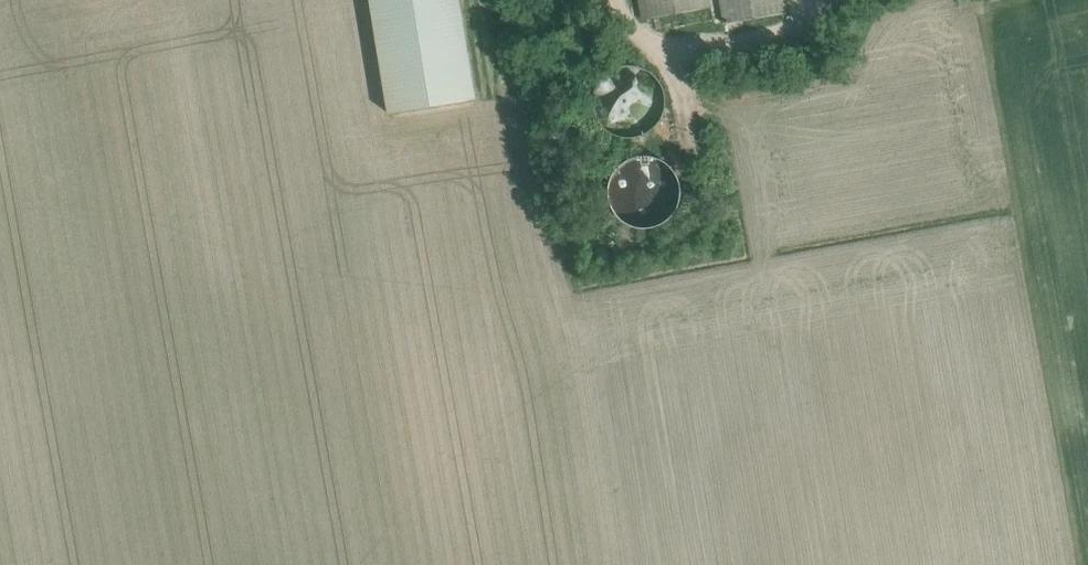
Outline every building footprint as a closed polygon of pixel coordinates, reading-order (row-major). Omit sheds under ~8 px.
[(388,112),(477,98),(461,0),(370,0),(388,112)] [(643,19),(713,6),(712,0),(640,0),(643,19)] [(725,23),(789,12),(787,0),(721,0),(725,23)] [(628,64),(622,65),(614,68),(607,72),(603,76),(598,84),(595,93),(594,105),(598,117),(604,126),(612,132),(620,135),(629,137),(637,137),(645,134),(652,130),(660,122),(664,114),(666,106),(666,97),(665,90),(662,82),(657,76),(651,71),(644,67),(637,65),(628,64)] [(666,161),(658,157),(653,155),(643,155),(636,156),(625,161),(617,169),(613,176),(610,183),(610,190),(610,199),(613,207),(618,215),(624,220),(632,225),(640,227),(649,227),(657,225),(665,221),(671,217),(676,211),(679,204),(681,195),(681,184),(679,177),(673,168),(666,161)]
